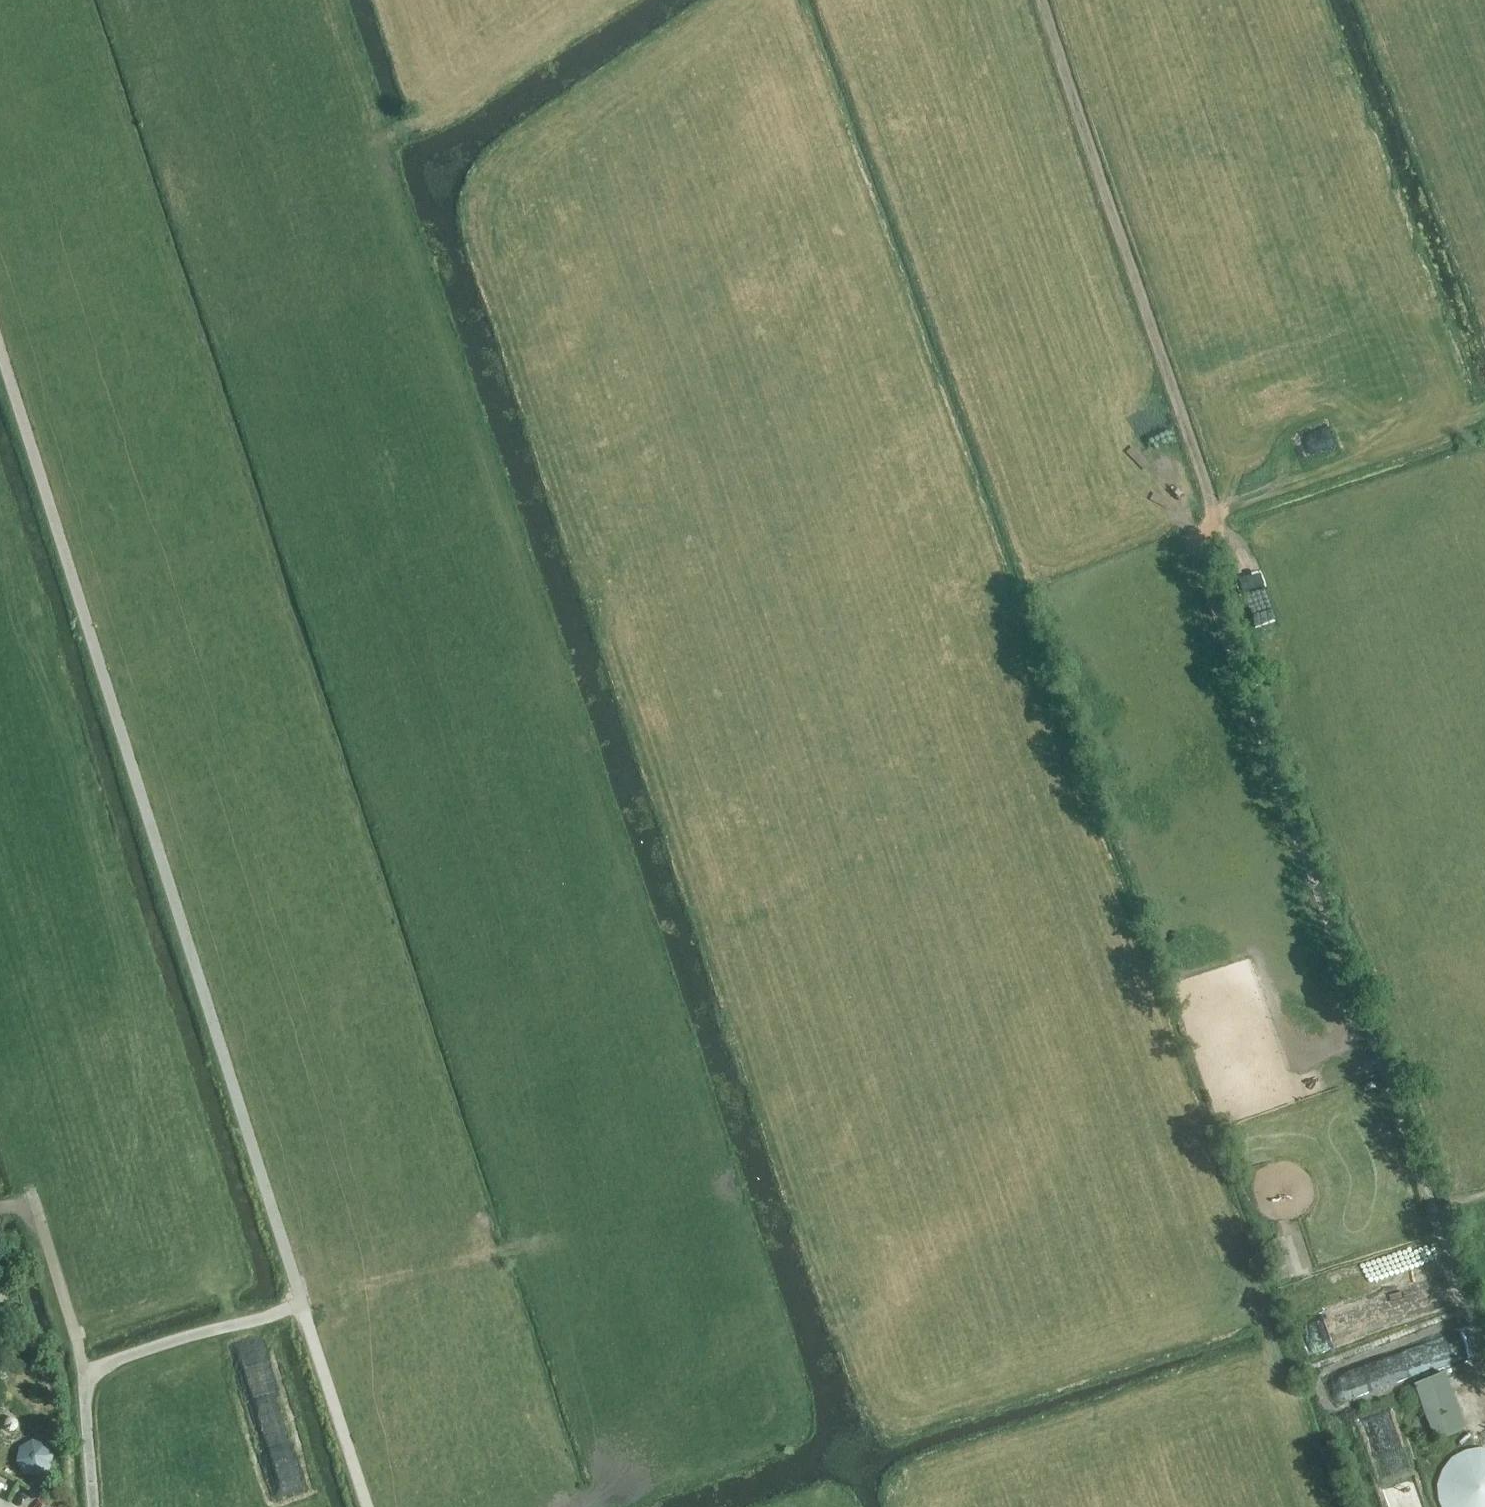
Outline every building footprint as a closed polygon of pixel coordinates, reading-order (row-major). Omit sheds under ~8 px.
[(1420,1380),(1439,1438),(1473,1427),(1454,1370),(1420,1380)] [(61,1459),(44,1433),(16,1451),(33,1477),(61,1459)] [(1482,1449),(1466,1452),(1452,1459),(1443,1471),(1438,1486),(1439,1501),(1442,1506),(1484,1506),(1484,1450),(1482,1449)]
